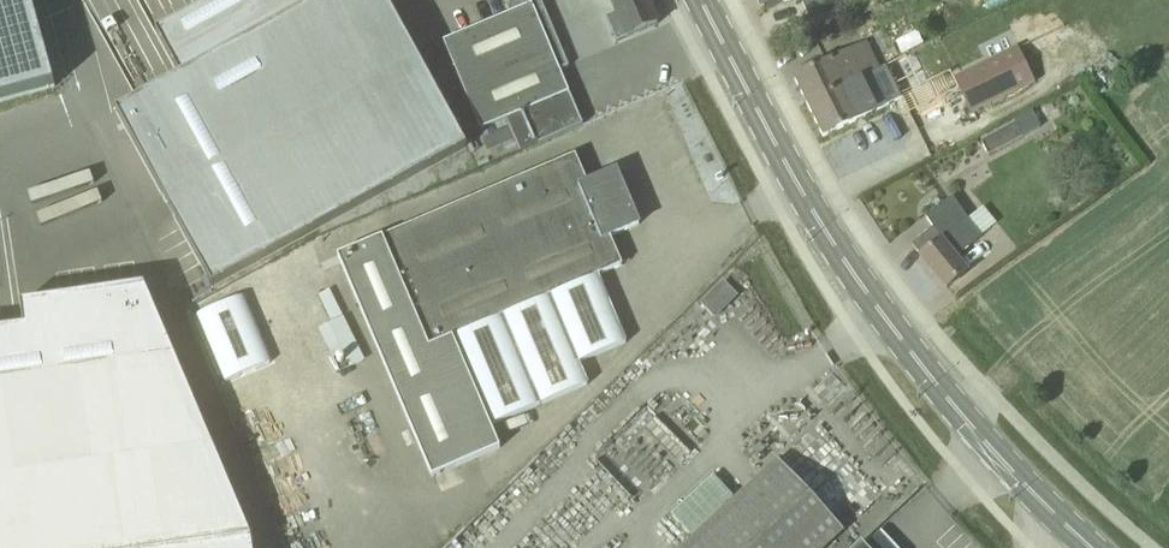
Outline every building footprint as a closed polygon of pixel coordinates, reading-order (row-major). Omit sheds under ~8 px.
[(55,87),(32,0),(0,0),(0,102),(55,87)] [(199,11),(156,34),(180,77),(117,111),(214,287),(468,148),(386,0),(193,0),(199,11)] [(483,133),(509,121),(523,151),(584,124),(561,72),(570,68),(540,0),(522,0),(506,7),(510,16),(444,45),(483,133)] [(647,0),(609,0),(615,12),(606,16),(617,42),(657,24),(647,0)] [(762,11),(786,0),(757,0),(762,11)] [(808,14),(837,1),(837,0),(802,0),(808,14)] [(896,43),(902,54),(923,44),(918,33),(896,43)] [(867,44),(816,68),(795,79),(808,107),(870,76),(881,71),(867,44)] [(953,78),(959,90),(972,117),(1036,85),(1018,47),(953,78)] [(823,137),(845,126),(896,102),(887,85),(877,90),(870,76),(808,107),(823,137)] [(1015,123),(980,141),(989,157),(1023,139),(1015,123)] [(433,481),(502,451),(493,432),(584,393),(573,369),(628,345),(598,276),(623,265),(610,236),(639,224),(631,205),(635,203),(629,188),(624,190),(616,171),(594,180),(582,152),(382,238),(335,258),(433,481)] [(933,227),(912,244),(947,287),(968,270),(956,257),(981,237),(968,220),(952,197),(925,217),(933,227)] [(163,198),(72,235),(92,284),(163,255),(170,274),(191,265),(163,198)] [(252,542),(252,540),(145,286),(20,305),(24,328),(0,332),(0,547),(208,547),(252,542)] [(244,293),(193,315),(222,385),(275,362),(244,293)] [(715,319),(727,308),(713,293),(701,304),(715,319)] [(321,325),(338,369),(365,359),(349,315),(321,325)] [(844,530),(770,452),(775,447),(765,436),(742,457),(760,476),(683,547),(825,547),(826,547),(844,530)] [(670,512),(692,536),(735,496),(713,472),(670,512)]
